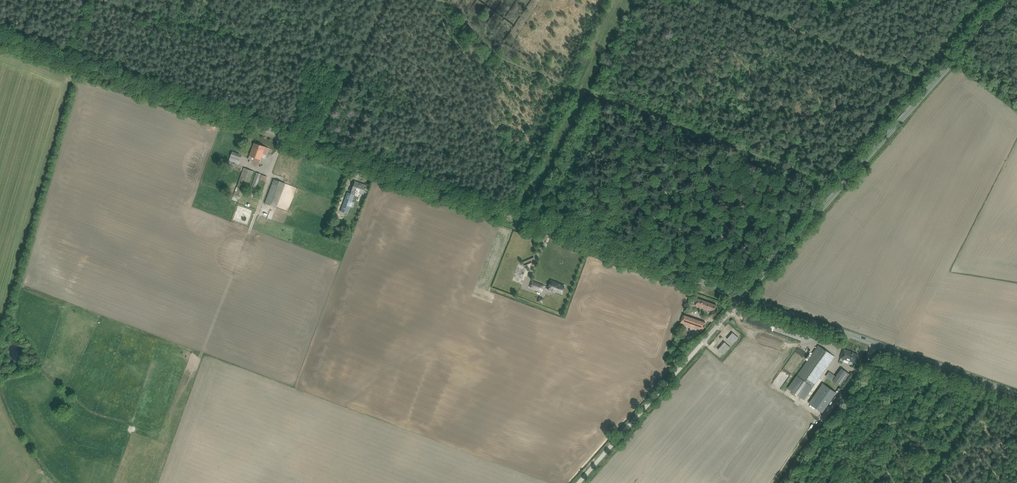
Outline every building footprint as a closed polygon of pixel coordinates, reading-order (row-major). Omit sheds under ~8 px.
[(250,160),(249,162),(258,166),(262,157),(265,158),(269,148),(254,143),(248,159),(250,160)] [(242,154),(232,151),(229,160),(239,164),(242,154)] [(233,197),(238,199),(239,199),(240,196),(239,196),(242,188),(247,190),(253,171),(244,167),(233,197)] [(246,194),(253,197),(261,174),(257,173),(249,192),(248,191),(246,194)] [(285,183),(282,182),(274,179),(272,184),(265,203),(277,207),(285,183)] [(340,211),(348,214),(356,191),(363,194),(366,186),(355,182),(351,193),(347,192),(340,211)] [(558,283),(551,280),(548,287),(547,289),(555,292),(562,294),(564,286),(558,283)] [(532,281),(530,287),(541,291),(544,285),(532,281)] [(698,299),(696,306),(708,310),(709,309),(715,311),(717,305),(698,299)] [(706,322),(684,314),(681,323),(703,330),(706,322)] [(739,338),(733,332),(727,339),(733,344),(739,338)] [(724,355),(731,347),(725,342),(718,349),(724,355)] [(804,400),(827,367),(834,356),(818,345),(788,388),(804,400)] [(844,349),(841,358),(850,361),(850,360),(856,362),(858,355),(851,352),(852,352),(844,349)] [(842,368),(839,372),(833,381),(842,387),(850,374),(842,368)] [(823,383),(809,403),(822,412),(836,392),(823,383)]
